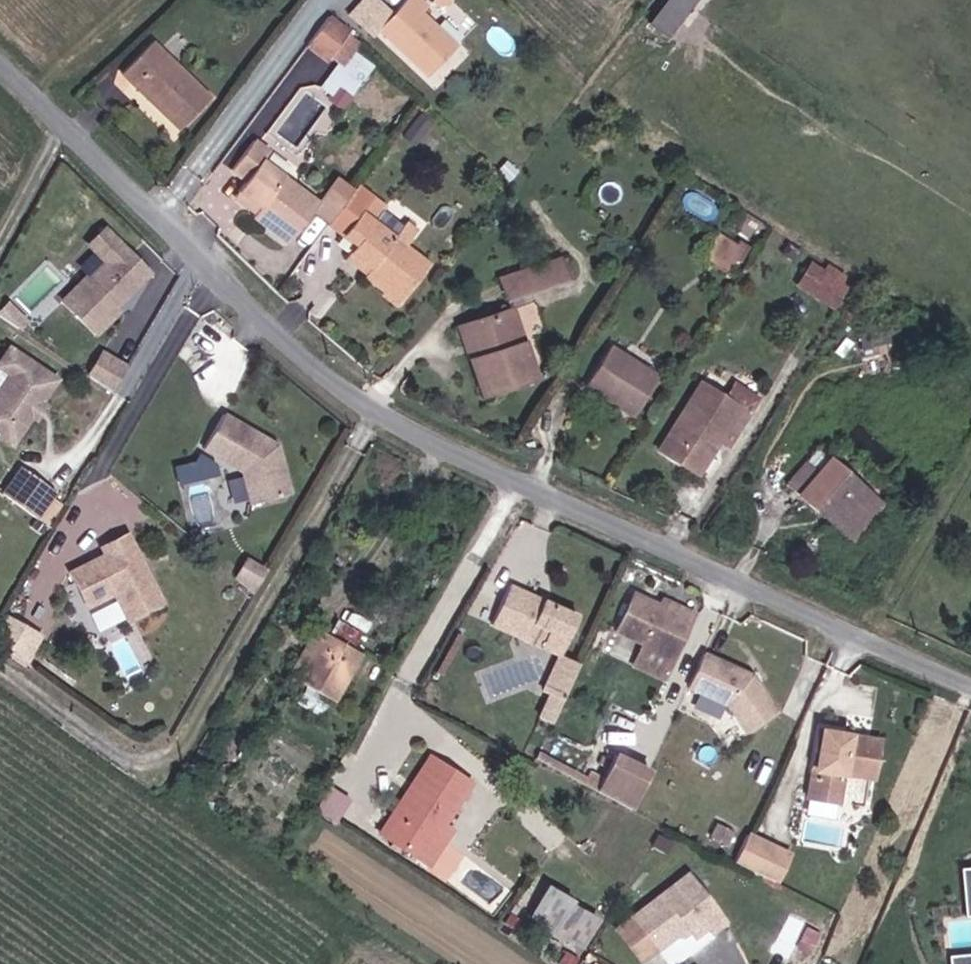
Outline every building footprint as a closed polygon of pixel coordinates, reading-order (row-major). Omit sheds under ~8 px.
[(427,8),(419,0),(405,0),(376,31),(426,78),(455,47),(421,14),(427,8)] [(664,37),(692,0),(666,0),(647,25),(664,37)] [(328,58),(347,34),(349,32),(329,17),(307,46),(327,60),(328,58)] [(347,34),(328,58),(342,69),(360,44),(347,34)] [(121,74),(178,129),(208,98),(150,43),(121,74)] [(402,137),(413,145),(431,122),(420,113),(402,137)] [(257,208),(253,214),(290,242),(313,211),(319,203),(260,159),(267,151),(253,140),(228,173),(242,183),(236,192),(257,208)] [(313,211),(328,224),(353,190),(338,178),(319,203),(313,211)] [(384,290),(399,302),(427,266),(372,224),(383,210),(355,188),(353,190),(328,224),(327,226),(340,236),(354,246),(349,253),(370,269),(365,275),(384,290)] [(257,208),(236,192),(231,198),(253,214),(257,208)] [(142,270),(105,233),(88,248),(105,267),(86,285),(83,282),(62,303),(93,335),(116,313),(112,310),(135,288),(130,282),(142,270)] [(702,258),(725,272),(738,249),(716,235),(702,258)] [(354,246),(340,236),(335,243),(349,253),(354,246)] [(370,269),(349,253),(344,259),(365,275),(370,269)] [(500,279),(506,299),(564,280),(558,261),(500,279)] [(851,279),(827,264),(823,271),(807,262),(792,286),(808,295),(809,293),(833,308),(851,279)] [(142,270),(130,282),(135,288),(147,276),(142,270)] [(394,309),(399,302),(384,290),(378,297),(394,309)] [(510,308),(467,323),(478,356),(467,359),(479,396),(533,378),(510,308)] [(456,326),(467,359),(478,356),(467,323),(456,326)] [(892,328),(862,329),(864,349),(893,348),(892,328)] [(9,447),(29,419),(25,416),(35,401),(39,404),(55,381),(7,348),(0,359),(0,371),(7,376),(0,386),(0,441),(9,447)] [(584,386),(631,415),(655,377),(608,348),(584,386)] [(86,376),(109,392),(125,369),(101,353),(86,376)] [(717,440),(737,408),(699,384),(657,451),(689,471),(711,436),(717,440)] [(35,401),(25,416),(29,419),(33,422),(43,407),(39,404),(35,401)] [(737,408),(717,440),(727,445),(746,414),(737,408)] [(203,450),(243,473),(253,506),(290,495),(275,447),(222,417),(203,450)] [(711,436),(689,471),(695,475),(717,440),(711,436)] [(828,460),(826,460),(815,450),(785,484),(834,529),(865,494),(828,460)] [(18,470),(0,494),(32,517),(50,493),(18,470)] [(50,493),(32,517),(48,528),(65,504),(50,493)] [(865,494),(834,529),(848,542),(880,507),(865,494)] [(102,548),(106,555),(72,572),(90,607),(116,594),(129,620),(163,603),(128,535),(102,548)] [(260,584),(268,571),(248,559),(241,572),(260,584)] [(241,572),(237,579),(254,594),(260,584),(241,572)] [(492,627),(560,656),(576,617),(508,588),(492,627)] [(641,642),(675,656),(693,612),(679,606),(677,612),(629,592),(614,630),(641,642)] [(296,681),(333,702),(360,654),(323,633),(296,681)] [(667,675),(675,656),(641,642),(633,661),(667,675)] [(752,671),(705,649),(689,685),(728,701),(748,728),(778,706),(752,671)] [(560,656),(544,693),(551,696),(563,701),(578,664),(560,656)] [(553,724),(563,701),(551,696),(542,719),(553,724)] [(878,738),(819,728),(807,795),(837,800),(842,771),(872,776),(878,738)] [(540,753),(538,760),(587,784),(590,778),(540,753)] [(636,809),(652,771),(618,755),(606,779),(593,773),(590,778),(587,784),(636,809)] [(429,756),(390,814),(396,818),(434,759),(429,756)] [(468,781),(434,759),(396,818),(390,814),(378,833),(416,859),(440,822),(468,781)] [(329,783),(317,807),(338,817),(349,793),(329,783)] [(440,822),(416,859),(427,865),(450,829),(440,822)] [(777,879),(792,848),(748,827),(733,858),(777,879)] [(690,874),(635,916),(659,948),(688,926),(696,936),(709,925),(713,931),(726,921),(690,874)] [(530,918),(579,947),(597,917),(547,888),(530,918)] [(812,952),(822,923),(788,911),(778,940),(812,952)] [(953,956),(954,963),(970,963),(970,955),(953,956)]
